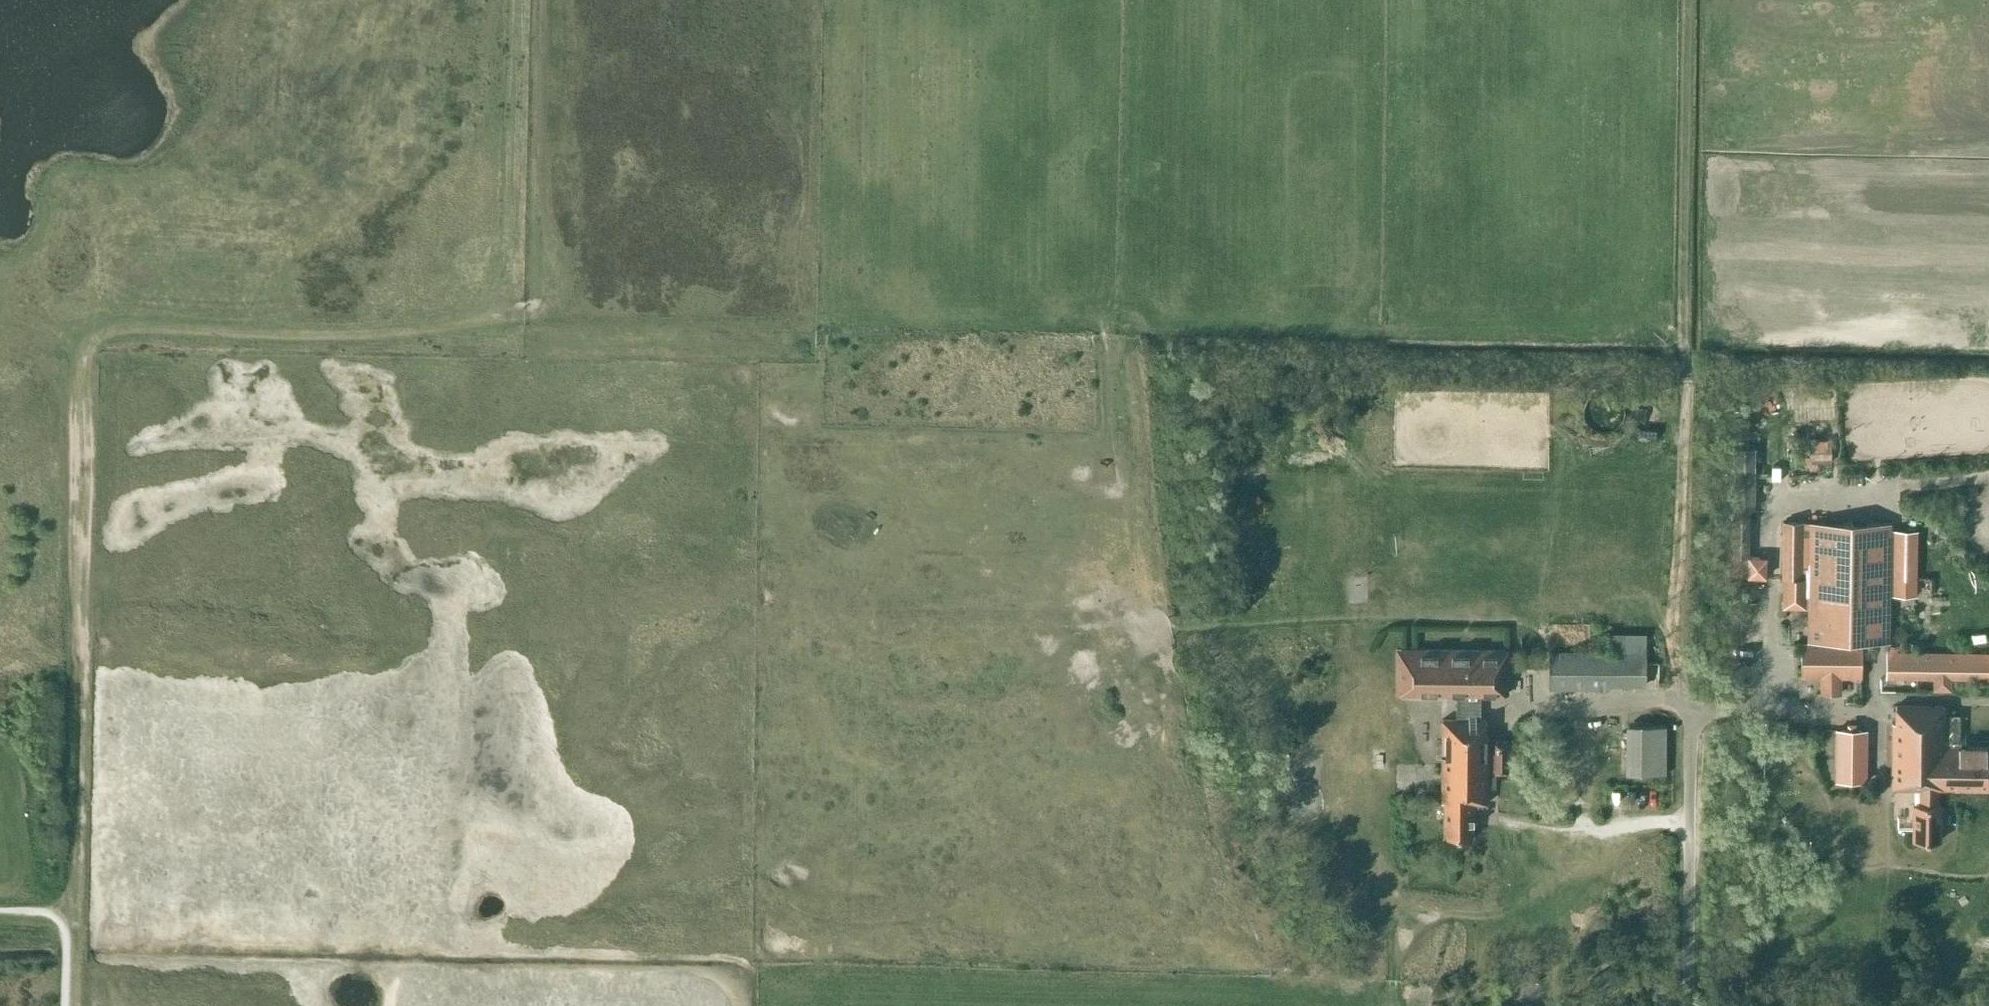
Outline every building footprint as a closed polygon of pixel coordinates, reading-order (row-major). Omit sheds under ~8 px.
[(1830,440),(1809,440),(1809,460),(1831,459),(1830,440)] [(1733,472),(1732,491),(1754,492),(1754,473),(1733,472)] [(1782,520),(1781,577),(1783,577),(1782,607),(1804,607),(1804,577),(1801,577),(1802,521),(1802,520),(1782,520)] [(1809,521),(1808,641),(1888,642),(1889,528),(1889,522),(1809,521)] [(1732,526),(1731,558),(1734,558),(1748,558),(1749,526),(1732,526)] [(1889,528),(1889,576),(1914,576),(1914,528),(1889,528)] [(1733,559),(1733,575),(1734,575),(1745,575),(1745,578),(1764,578),(1764,560),(1734,559),(1733,559)] [(1609,633),(1609,649),(1645,650),(1646,633),(1609,633)] [(1801,643),(1800,678),(1862,678),(1862,643),(1801,643)] [(1396,649),(1395,692),(1412,693),(1457,693),(1457,719),(1442,719),(1441,801),(1443,801),(1443,835),(1472,836),(1472,802),(1488,802),(1488,772),(1507,772),(1507,741),(1488,741),(1488,736),(1485,736),(1485,719),(1476,719),(1476,693),(1507,693),(1507,650),(1412,649),(1396,649)] [(1549,650),(1548,689),(1609,690),(1609,686),(1645,686),(1645,684),(1659,684),(1660,661),(1645,661),(1645,651),(1549,650)] [(1892,679),(1988,680),(1988,653),(1893,652),(1892,679)] [(1891,788),(1919,788),(1918,803),(1913,803),(1912,839),(1940,840),(1940,804),(1936,804),(1937,788),(1943,788),(1988,788),(1988,746),(1943,746),(1943,705),(1895,705),(1895,722),(1892,722),(1891,788)] [(1628,727),(1627,776),(1664,776),(1665,727),(1628,727)] [(1835,728),(1835,771),(1865,771),(1866,728),(1854,728),(1846,728),(1835,728)]
